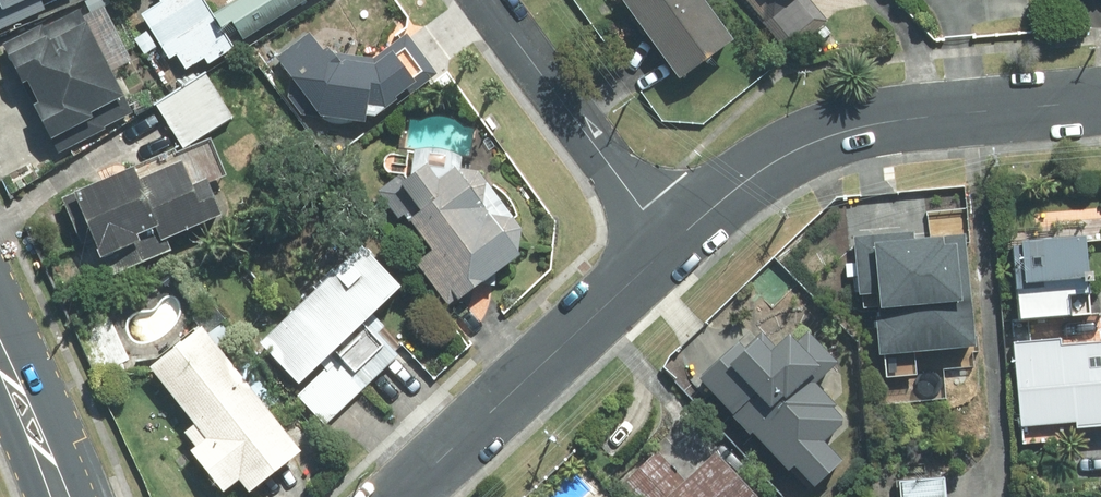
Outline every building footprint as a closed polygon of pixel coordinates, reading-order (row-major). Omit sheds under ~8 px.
[(43,13),(38,0),(0,0),(0,30),(43,13)] [(158,65),(174,91),(200,74),(234,53),(230,45),(303,0),(235,0),(211,15),(201,0),(151,0),(155,7),(139,17),(148,32),(137,39),(148,58),(152,55),(158,65)] [(677,84),(729,45),(696,0),(613,0),(677,84)] [(788,59),(829,26),(808,0),(740,0),(788,59)] [(76,8),(0,47),(0,53),(47,144),(88,123),(84,117),(117,100),(105,76),(129,64),(99,8),(81,17),(76,8)] [(311,29),(271,55),(288,81),(285,102),(302,122),(363,127),(436,73),(404,29),(365,58),(329,57),(311,29)] [(129,180),(126,174),(62,205),(104,290),(171,257),(165,245),(218,219),(199,181),(189,186),(175,157),(129,180)] [(406,178),(379,192),(427,255),(409,268),(444,313),(513,260),(516,228),(474,174),(455,172),(456,161),(407,159),(406,178)] [(909,232),(846,239),(852,292),(866,291),(873,355),(971,344),(959,234),(910,240),(909,232)] [(1084,238),(1006,241),(1009,322),(1088,318),(1084,238)] [(399,286),(357,246),(255,352),(300,396),(293,402),(323,431),(395,358),(374,338),(385,327),(371,314),(399,286)] [(294,454),(194,330),(141,373),(189,431),(179,439),(190,453),(185,457),(216,496),(233,482),(244,495),(294,454)] [(740,334),(693,379),(780,471),(785,466),(807,489),(834,464),(815,443),(840,420),(808,387),(833,364),(802,333),(790,344),(783,337),(762,357),(740,334)] [(1008,345),(1017,444),(1072,438),(1071,429),(1100,426),(1100,343),(1056,347),(1055,340),(1008,345)] [(619,482),(634,496),(751,496),(708,453),(683,477),(654,447),(619,482)] [(892,480),(892,496),(937,496),(936,478),(892,480)]
